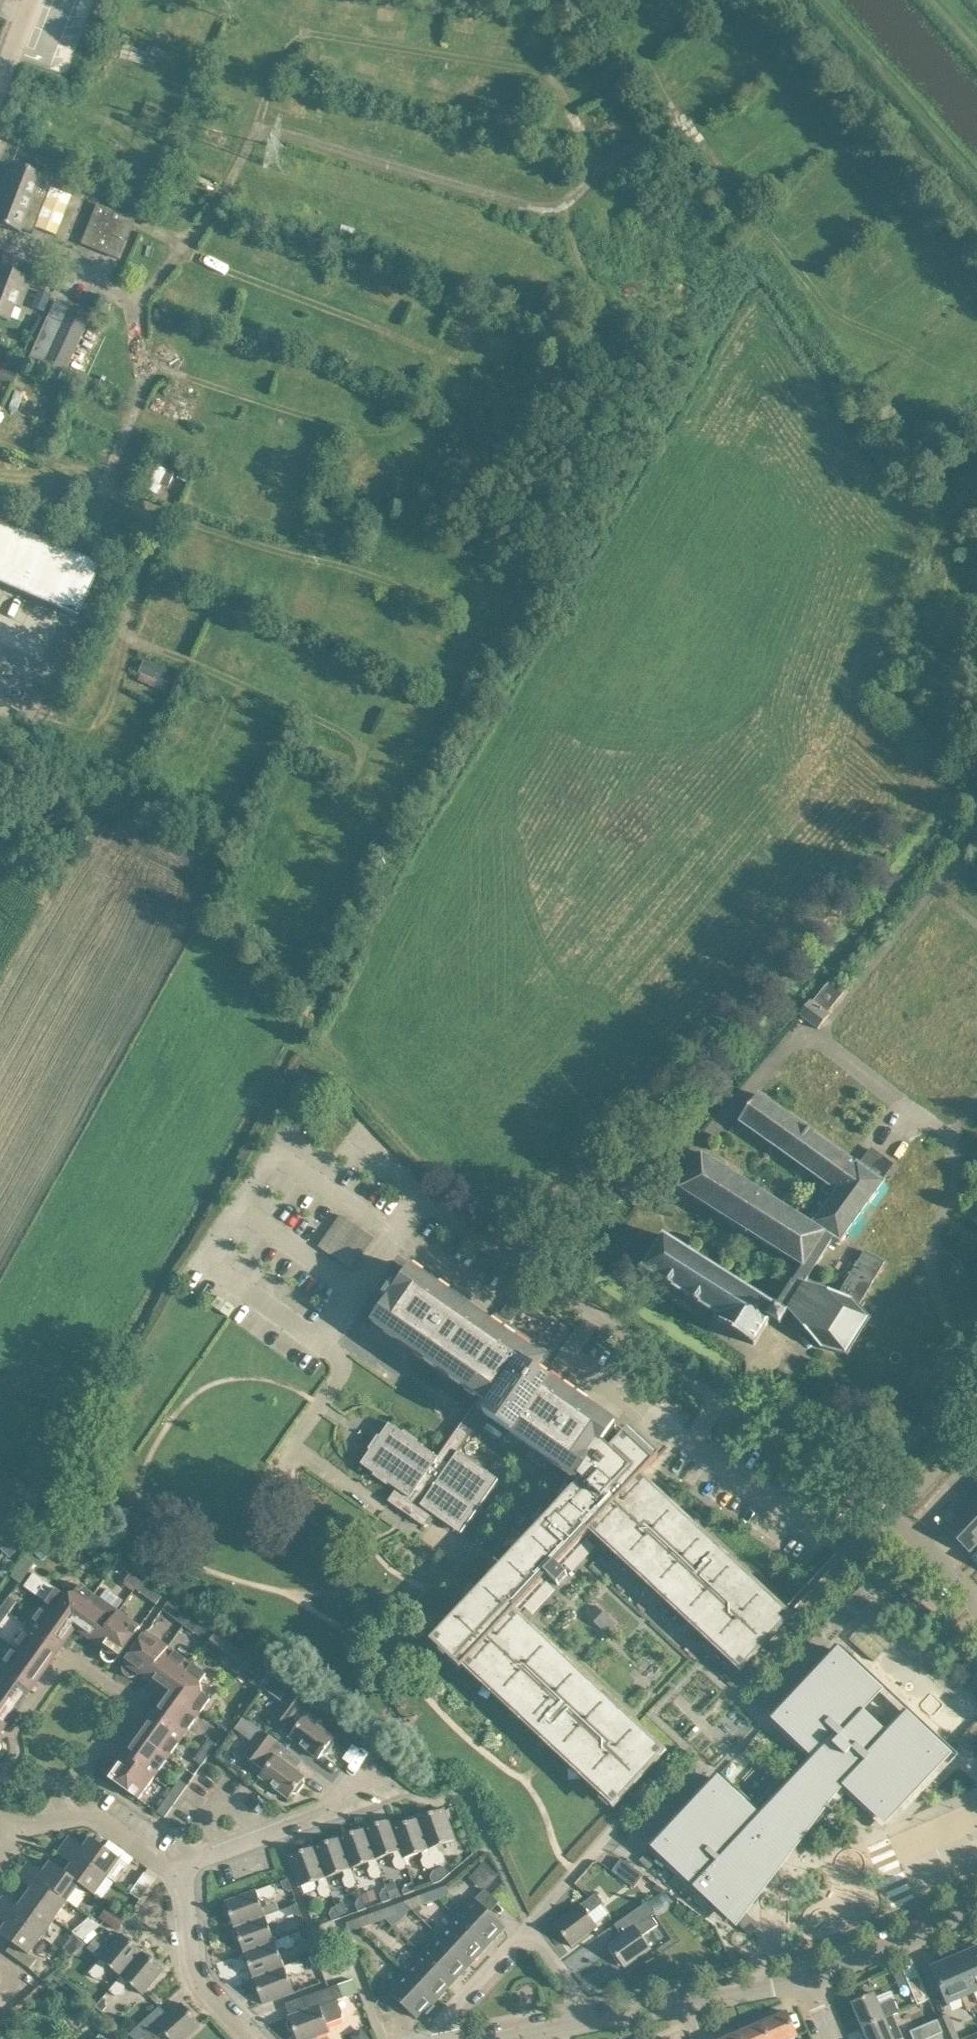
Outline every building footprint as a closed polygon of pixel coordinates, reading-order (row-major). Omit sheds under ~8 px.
[(7,228),(19,232),(21,229),(32,233),(50,186),(39,182),(41,175),(11,163),(0,191),(0,225),(7,228)] [(99,205),(83,244),(119,258),(134,220),(99,205)] [(39,265),(31,286),(45,291),(53,270),(39,265)] [(0,269),(0,318),(7,321),(17,295),(23,297),(29,280),(0,269)] [(48,296),(37,292),(31,307),(42,311),(48,296)] [(91,315),(56,299),(29,357),(40,362),(37,369),(65,382),(69,375),(72,376),(75,369),(72,367),(73,365),(68,363),(85,324),(98,330),(102,322),(90,317),(91,315)] [(12,385),(17,373),(1,366),(0,369),(0,379),(12,385)] [(505,387),(500,395),(509,400),(514,392),(505,387)] [(146,490),(157,494),(162,481),(168,484),(173,473),(155,466),(146,490)] [(336,483),(346,491),(354,482),(344,474),(336,483)] [(77,617),(99,565),(0,523),(0,584),(77,617)] [(271,611),(283,616),(287,606),(276,601),(271,611)] [(143,661),(137,676),(171,690),(177,675),(143,661)] [(163,692),(158,704),(170,709),(175,698),(163,692)] [(124,763),(118,772),(127,777),(133,768),(124,763)] [(830,1014),(827,1012),(846,990),(831,979),(814,1001),(811,999),(799,1015),(817,1030),(830,1014)] [(665,1236),(644,1268),(720,1315),(717,1321),(754,1344),(771,1319),(780,1325),(789,1311),(822,1348),(847,1356),(871,1319),(862,1308),(865,1302),(862,1300),(885,1262),(865,1251),(839,1295),(805,1284),(834,1238),(841,1243),(886,1182),(883,1180),(894,1164),(872,1149),(862,1165),(857,1162),(856,1163),(759,1095),(740,1122),(756,1133),(829,1185),(804,1220),(719,1167),(703,1156),(681,1190),(803,1267),(793,1282),(792,1281),(777,1306),(665,1236)] [(318,1243),(350,1267),(373,1236),(341,1212),(318,1243)] [(369,1452),(361,1464),(397,1489),(389,1501),(425,1526),(431,1519),(434,1514),(439,1518),(455,1529),(492,1476),(478,1465),(462,1454),(459,1452),(462,1448),(475,1429),(485,1414),(573,1475),(578,1479),(582,1482),(567,1498),(551,1515),(546,1521),(527,1540),(522,1545),(504,1565),(498,1571),(489,1581),(463,1608),(461,1611),(457,1615),(436,1636),(464,1662),(463,1663),(484,1682),(489,1678),(497,1686),(493,1691),(514,1711),(518,1706),(527,1714),(522,1719),(543,1738),(548,1734),(557,1742),(552,1747),(573,1766),(578,1762),(586,1770),(582,1775),(603,1794),(607,1790),(618,1800),(626,1791),(627,1792),(644,1775),(643,1773),(659,1756),(649,1746),(652,1742),(631,1721),(627,1726),(618,1718),(623,1713),(601,1693),(597,1698),(588,1690),(593,1685),(571,1665),(567,1670),(558,1662),(563,1657),(541,1638),(537,1642),(528,1634),(533,1630),(531,1628),(513,1611),(591,1528),(609,1545),(730,1658),(734,1654),(744,1664),(753,1655),(754,1657),(771,1639),(769,1638),(786,1620),(776,1611),(780,1607),(641,1476),(642,1476),(657,1459),(628,1432),(613,1448),(608,1453),(601,1446),(616,1425),(538,1370),(544,1361),(550,1352),(538,1344),(506,1321),(502,1318),(496,1314),(490,1323),(411,1268),(399,1284),(394,1292),(391,1296),(373,1322),(480,1397),(456,1432),(449,1441),(438,1457),(390,1423),(388,1425),(382,1434),(380,1437),(378,1435),(369,1449),(371,1450),(369,1452)] [(509,1294),(496,1314),(502,1318),(506,1321),(519,1301),(509,1294)] [(959,1514),(946,1529),(970,1552),(976,1545),(976,1496),(959,1514)] [(18,1509),(37,1523),(43,1515),(23,1502),(18,1509)] [(24,1556),(20,1561),(30,1569),(34,1563),(24,1556)] [(125,1580),(136,1589),(141,1581),(131,1573),(125,1580)] [(141,1581),(136,1589),(146,1597),(152,1589),(141,1581)] [(56,1589),(47,1602),(59,1611),(62,1625),(70,1631),(82,1628),(88,1620),(85,1607),(94,1594),(81,1585),(76,1593),(64,1595),(56,1589)] [(146,1597),(156,1604),(162,1597),(152,1589),(146,1597)] [(88,1620),(82,1628),(96,1639),(102,1630),(105,1632),(119,1612),(94,1594),(85,1607),(88,1620)] [(9,1596),(1,1607),(9,1612),(17,1602),(9,1596)] [(163,1609),(173,1617),(179,1610),(168,1601),(163,1609)] [(47,1602),(29,1627),(58,1647),(70,1631),(62,1625),(59,1611),(47,1602)] [(0,1609),(0,1625),(9,1612),(1,1607),(0,1609)] [(173,1617),(184,1626),(190,1618),(179,1610),(173,1617)] [(102,1630),(96,1639),(106,1645),(103,1650),(102,1651),(102,1653),(101,1653),(101,1655),(102,1657),(102,1658),(103,1659),(104,1660),(105,1661),(106,1662),(107,1662),(109,1663),(110,1663),(111,1663),(112,1663),(114,1662),(115,1661),(116,1661),(117,1659),(140,1627),(119,1612),(105,1632),(102,1630)] [(216,1632),(193,1616),(191,1619),(190,1618),(184,1626),(198,1637),(199,1636),(208,1643),(216,1632)] [(29,1627),(15,1647),(43,1668),(58,1647),(29,1627)] [(147,1632),(124,1664),(123,1665),(123,1666),(122,1667),(122,1669),(122,1670),(123,1671),(123,1673),(124,1674),(124,1675),(126,1676),(128,1677),(130,1678),(131,1678),(133,1678),(135,1677),(136,1676),(138,1675),(141,1671),(150,1677),(156,1669),(154,1667),(168,1647),(147,1632)] [(216,1633),(204,1649),(238,1675),(250,1658),(216,1633)] [(15,1647),(0,1668),(29,1688),(43,1668),(15,1647)] [(156,1669),(150,1677),(165,1688),(171,1679),(184,1677),(193,1664),(168,1647),(154,1667),(156,1669)] [(886,1821),(947,1755),(904,1714),(884,1735),(859,1711),(879,1691),(835,1650),(773,1716),(816,1755),(758,1818),(715,1778),(653,1844),(731,1916),(792,1850),(785,1843),(843,1781),(886,1821)] [(171,1679),(165,1688),(167,1699),(175,1705),(188,1703),(201,1712),(210,1699),(203,1693),(201,1681),(206,1674),(193,1664),(184,1677),(171,1679)] [(0,1668),(0,1699),(14,1709),(29,1688),(0,1668)] [(290,1737),(302,1747),(318,1759),(322,1754),(327,1754),(335,1744),(333,1739),(334,1737),(310,1719),(317,1710),(294,1692),(276,1716),(288,1725),(289,1724),(296,1729),(290,1737)] [(1,1727),(14,1709),(0,1699),(0,1726),(1,1727)] [(167,1699),(155,1716),(183,1736),(201,1712),(188,1703),(175,1705),(167,1699)] [(155,1716),(140,1737),(169,1757),(183,1736),(155,1716)] [(266,1769),(260,1777),(289,1798),(292,1794),(297,1794),(305,1783),(304,1779),(305,1777),(281,1759),(288,1749),(272,1737),(264,1731),(246,1755),(259,1765),(259,1764),(266,1769)] [(140,1737),(127,1755),(136,1761),(134,1763),(154,1778),(169,1757),(140,1737)] [(209,1739),(202,1749),(210,1754),(217,1744),(209,1739)] [(194,1760),(202,1765),(210,1754),(202,1749),(194,1760)] [(105,1775),(106,1776),(139,1799),(154,1778),(134,1763),(136,1761),(127,1755),(121,1764),(117,1762),(116,1761),(114,1761),(113,1760),(112,1760),(110,1760),(109,1761),(107,1762),(106,1763),(105,1764),(104,1765),(104,1766),(103,1768),(103,1770),(103,1771),(104,1772),(104,1774),(105,1775)] [(180,1780),(173,1790),(181,1795),(188,1785),(180,1780)] [(173,1790),(165,1801),(173,1806),(181,1795),(173,1790)] [(165,1818),(173,1806),(165,1801),(157,1812),(165,1818)] [(444,1809),(419,1818),(437,1867),(442,1865),(445,1860),(443,1853),(439,1850),(437,1846),(455,1840),(444,1809)] [(419,1818),(394,1827),(405,1858),(421,1852),(423,1856),(421,1861),(423,1868),(427,1870),(437,1867),(419,1818)] [(405,1858),(394,1827),(391,1819),(365,1828),(376,1859),(393,1853),(395,1857),(393,1862),(395,1868),(399,1870),(408,1867),(405,1858)] [(365,1828),(340,1837),(351,1868),(368,1862),(370,1866),(368,1871),(370,1877),(375,1879),(383,1877),(376,1859),(365,1828)] [(84,1847),(70,1837),(64,1845),(108,1877),(121,1859),(104,1847),(91,1838),(84,1847)] [(340,1837),(314,1847),(325,1878),(326,1877),(343,1871),(345,1876),(343,1880),(345,1887),(350,1889),(358,1886),(351,1868),(340,1837)] [(109,1840),(104,1847),(121,1859),(129,1864),(133,1858),(109,1840)] [(108,1877),(64,1845),(58,1853),(72,1864),(66,1873),(80,1884),(95,1895),(108,1877)] [(314,1847),(289,1856),(300,1887),(318,1880),(320,1885),(318,1889),(320,1896),(325,1898),(333,1895),(326,1877),(325,1878),(314,1847)] [(644,1875),(621,1859),(612,1871),(634,1888),(644,1875)] [(29,1861),(23,1869),(67,1901),(80,1884),(66,1873),(51,1862),(44,1872),(29,1861)] [(473,1874),(468,1878),(482,1891),(486,1887),(497,1876),(483,1863),(473,1874)] [(445,1866),(437,1869),(441,1881),(451,1873),(445,1866)] [(67,1901),(23,1869),(17,1878),(32,1889),(25,1898),(55,1919),(67,1901)] [(431,1877),(433,1884),(441,1881),(437,1869),(434,1870),(431,1877)] [(130,1893),(140,1900),(155,1879),(145,1872),(130,1893)] [(289,1879),(281,1882),(284,1888),(289,1891),(293,1890),(289,1879)] [(403,1891),(404,1895),(416,1890),(413,1882),(406,1885),(403,1891)] [(387,1888),(391,1900),(400,1896),(396,1883),(386,1886),(387,1888)] [(277,1892),(274,1884),(225,1902),(227,1905),(225,1909),(226,1914),(231,1916),(235,1928),(266,1916),(260,1899),(264,1897),(269,1899),(275,1897),(277,1892)] [(446,1886),(435,1890),(438,1899),(450,1894),(446,1886)] [(380,1895),(383,1903),(391,1900),(387,1888),(383,1889),(380,1895)] [(435,1890),(422,1895),(425,1904),(438,1899),(435,1890)] [(367,1909),(379,1904),(374,1892),(362,1897),(367,1909)] [(596,1893),(555,1924),(572,1947),(598,1927),(589,1914),(603,1903),(596,1893)] [(0,1902),(0,1907),(42,1937),(55,1919),(25,1898),(19,1907),(4,1897),(0,1902)] [(356,1904),(359,1912),(367,1909),(362,1897),(359,1898),(356,1904)] [(476,1899),(458,1918),(486,1944),(492,1938),(494,1939),(505,1927),(490,1913),(476,1899)] [(648,1901),(614,1925),(622,1935),(609,1944),(625,1967),(652,1949),(643,1935),(658,1925),(652,1916),(656,1913),(648,1901)] [(340,1918),(349,1915),(345,1903),(336,1906),(340,1918)] [(302,1915),(298,1904),(290,1907),(293,1914),(299,1917),(302,1915)] [(393,1905),(382,1910),(385,1918),(397,1914),(393,1905)] [(330,1914),(332,1921),(340,1918),(336,1906),(333,1908),(330,1914)] [(0,1907),(0,1919),(7,1924),(0,1933),(0,1934),(28,1954),(22,1962),(30,1968),(36,1959),(29,1954),(42,1937),(0,1907)] [(102,1921),(116,1930),(125,1917),(112,1908),(102,1921)] [(283,1909),(266,1916),(235,1928),(236,1930),(235,1934),(237,1939),(240,1941),(244,1953),(275,1942),(275,1941),(269,1924),(273,1922),(278,1924),(284,1922),(286,1917),(283,1909)] [(742,1909),(737,1914),(733,1918),(750,1935),(754,1931),(759,1925),(742,1909)] [(382,1910),(369,1914),(372,1923),(385,1918),(382,1910)] [(73,1931),(83,1939),(101,1924),(90,1916),(73,1931)] [(362,1927),(359,1918),(347,1923),(350,1931),(362,1927)] [(458,1918),(440,1936),(470,1964),(481,1952),(480,1950),(486,1944),(458,1918)] [(311,1941),(307,1929),(300,1932),(302,1939),(308,1942),(311,1941)] [(112,1933),(107,1939),(107,1946),(110,1948),(89,1973),(94,1978),(101,1977),(104,1973),(104,1968),(107,1964),(121,1976),(109,1990),(110,1991),(143,1951),(122,1934),(118,1938),(112,1933)] [(293,1935),(275,1941),(275,1942),(244,1953),(245,1956),(244,1960),(245,1965),(249,1967),(253,1978),(285,1967),(284,1966),(278,1949),(282,1948),(287,1950),(293,1947),(295,1943),(295,1941),(293,1935)] [(440,1936),(423,1954),(451,1981),(457,1974),(459,1976),(470,1964),(440,1936)] [(95,1940),(88,1948),(94,1953),(101,1945),(95,1940)] [(959,1957),(976,1999),(976,1950),(959,1957)] [(143,1951),(110,1991),(115,1995),(121,1995),(125,1990),(125,1985),(128,1982),(143,1994),(164,1969),(143,1951)] [(321,1966),(317,1954),(309,1957),(311,1964),(317,1967),(321,1966)] [(423,1954),(405,1973),(435,2001),(447,1989),(445,1987),(451,1981),(423,1954)] [(941,1987),(948,2003),(962,1997),(967,2010),(976,2006),(976,1999),(959,1957),(933,1968),(941,1987)] [(285,1967),(253,1978),(254,1981),(253,1985),(255,1990),(258,1992),(263,2004),(294,1992),(287,1974),(292,1973),(297,1975),(302,1973),(305,1968),(302,1960),(284,1966),(285,1967)] [(388,1991),(402,2004),(416,2018),(423,2011),(425,2013),(435,2001),(405,1973),(388,1991)] [(907,1980),(915,1998),(918,2004),(930,1999),(919,1975),(907,1980)] [(304,1997),(308,2010),(289,2016),(297,2038),(309,2038),(330,2031),(327,2024),(341,2019),(342,2012),(340,2008),(341,2007),(338,2000),(358,1993),(353,1979),(304,1997)] [(863,2027),(893,2014),(894,2015),(899,2012),(894,1999),(880,2005),(875,1993),(852,2003),(863,2027)] [(95,2007),(101,2013),(107,2007),(106,1999),(104,1997),(95,2007)] [(136,2029),(129,2035),(135,2038),(143,2038),(144,2038),(145,2038),(159,2038),(159,2034),(163,2031),(170,2038),(184,2038),(201,2024),(182,2003),(168,2015),(160,2006),(136,2029)] [(762,2022),(770,2038),(793,2038),(798,2037),(787,2012),(762,2022)] [(893,2014),(863,2027),(868,2038),(903,2038),(904,2038),(894,2015),(893,2014)] [(939,2022),(943,2032),(946,2038),(959,2038),(949,2015),(938,2020),(939,2022)] [(943,2032),(939,2022),(938,2020),(910,2032),(911,2035),(913,2038),(928,2038),(943,2032)] [(738,2033),(741,2038),(770,2038),(762,2022),(738,2033)] [(352,2038),(369,2038),(361,2029),(351,2037),(352,2038)]
